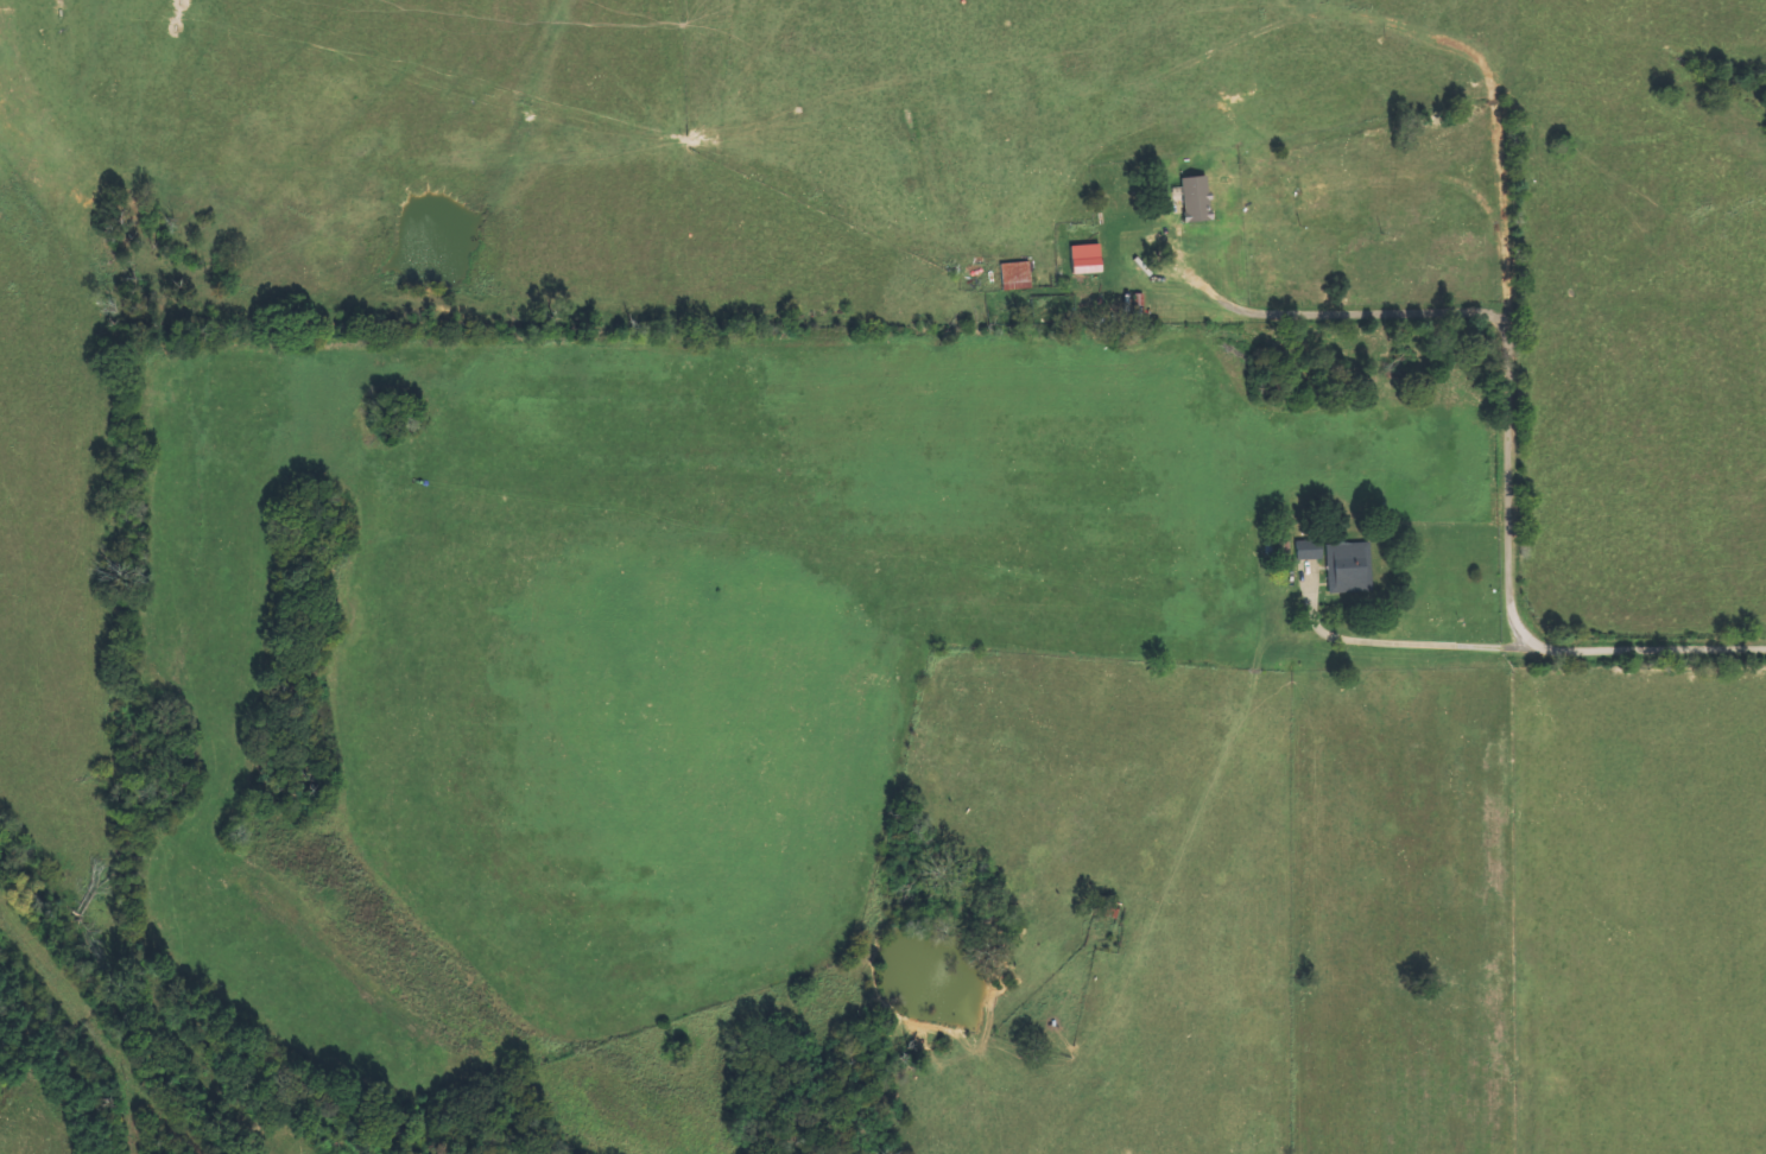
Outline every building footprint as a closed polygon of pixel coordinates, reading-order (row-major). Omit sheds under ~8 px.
[(1188,224),(1215,220),(1209,176),(1182,180),(1188,224)] [(1074,288),(1105,287),(1104,257),(1073,258),(1074,288)] [(1033,290),(1031,262),(1003,263),(1004,291),(1033,290)] [(1299,542),(1299,560),(1325,560),(1325,542),(1299,542)] [(1329,545),(1330,593),(1373,592),(1371,543),(1329,545)]
